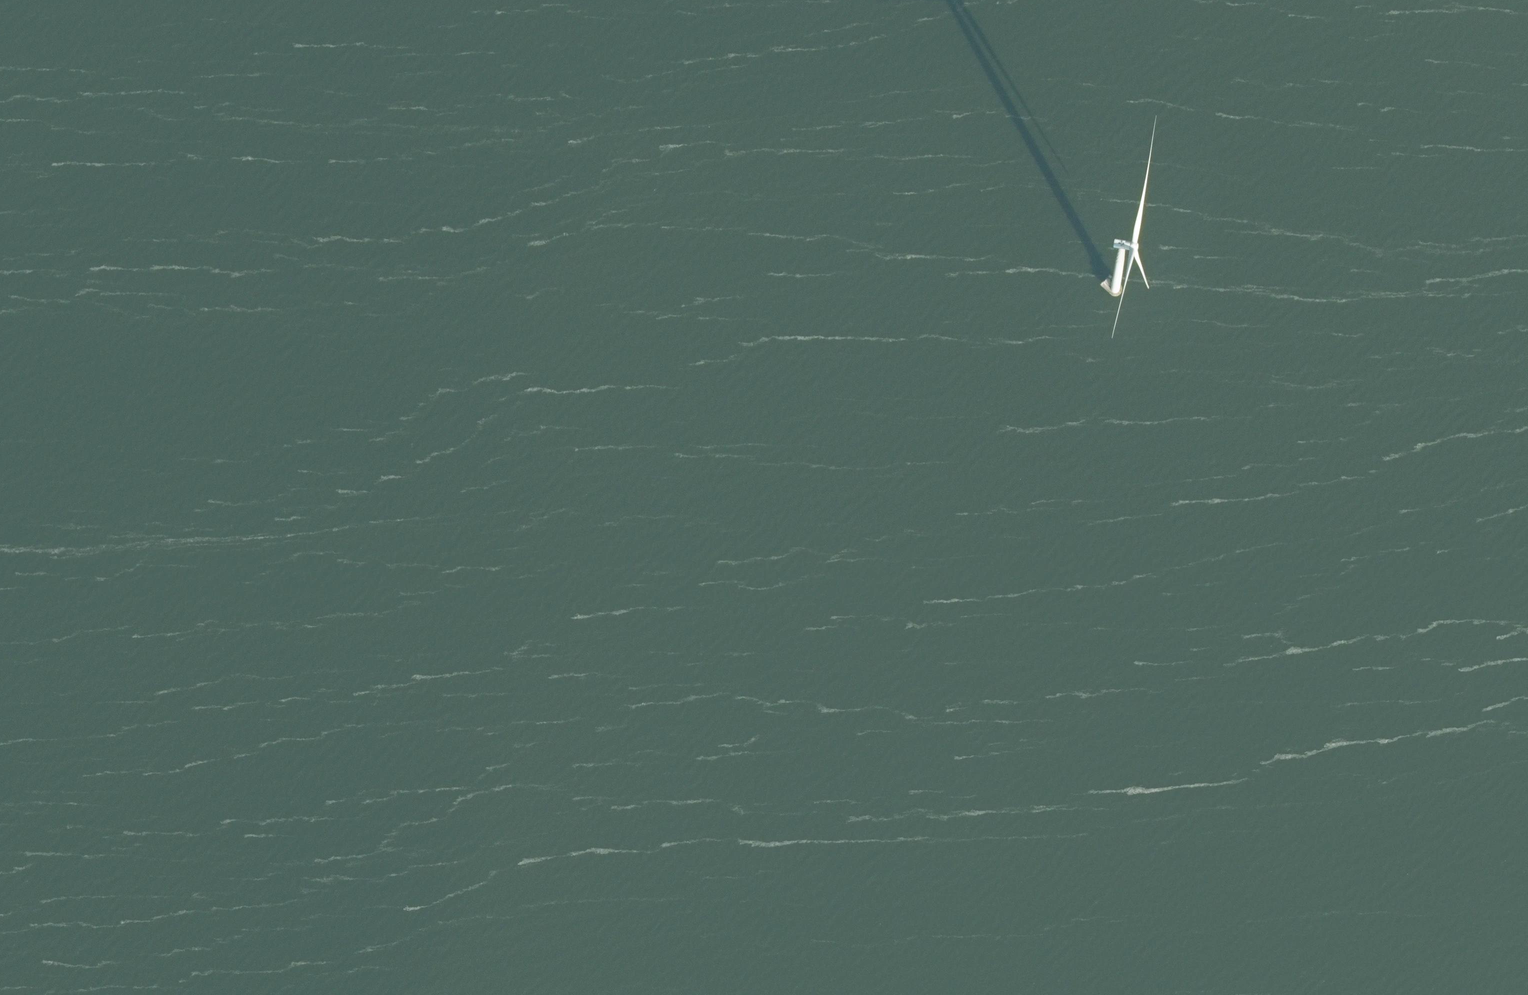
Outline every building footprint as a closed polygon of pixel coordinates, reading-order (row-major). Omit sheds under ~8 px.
[(1110,290),(1110,292),(1110,294),(1111,295),(1112,296),(1114,296),(1116,296),(1117,295),(1118,294),(1119,292),(1118,290),(1117,289),(1116,288),(1114,287),(1112,288),(1111,289),(1110,290)]
